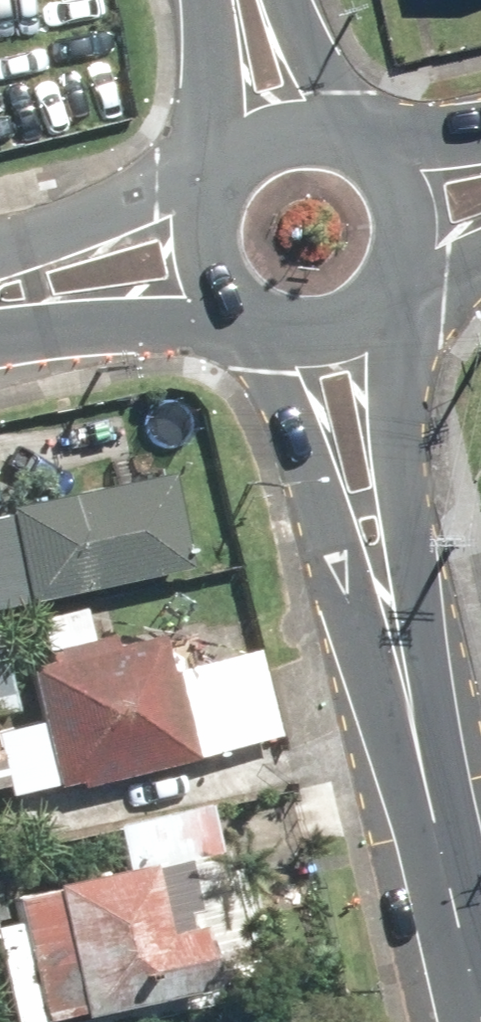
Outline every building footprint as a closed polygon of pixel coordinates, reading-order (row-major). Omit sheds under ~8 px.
[(0,511),(0,614),(182,570),(159,473),(0,511)] [(43,660),(21,666),(35,722),(0,731),(0,780),(6,802),(278,731),(255,642),(168,665),(158,629),(91,647),(80,607),(32,620),(43,660)] [(0,925),(0,946),(6,976),(24,972),(35,1021),(41,1021),(208,988),(196,930),(178,934),(163,861),(47,885),(49,894),(13,901),(17,921),(0,925)]
